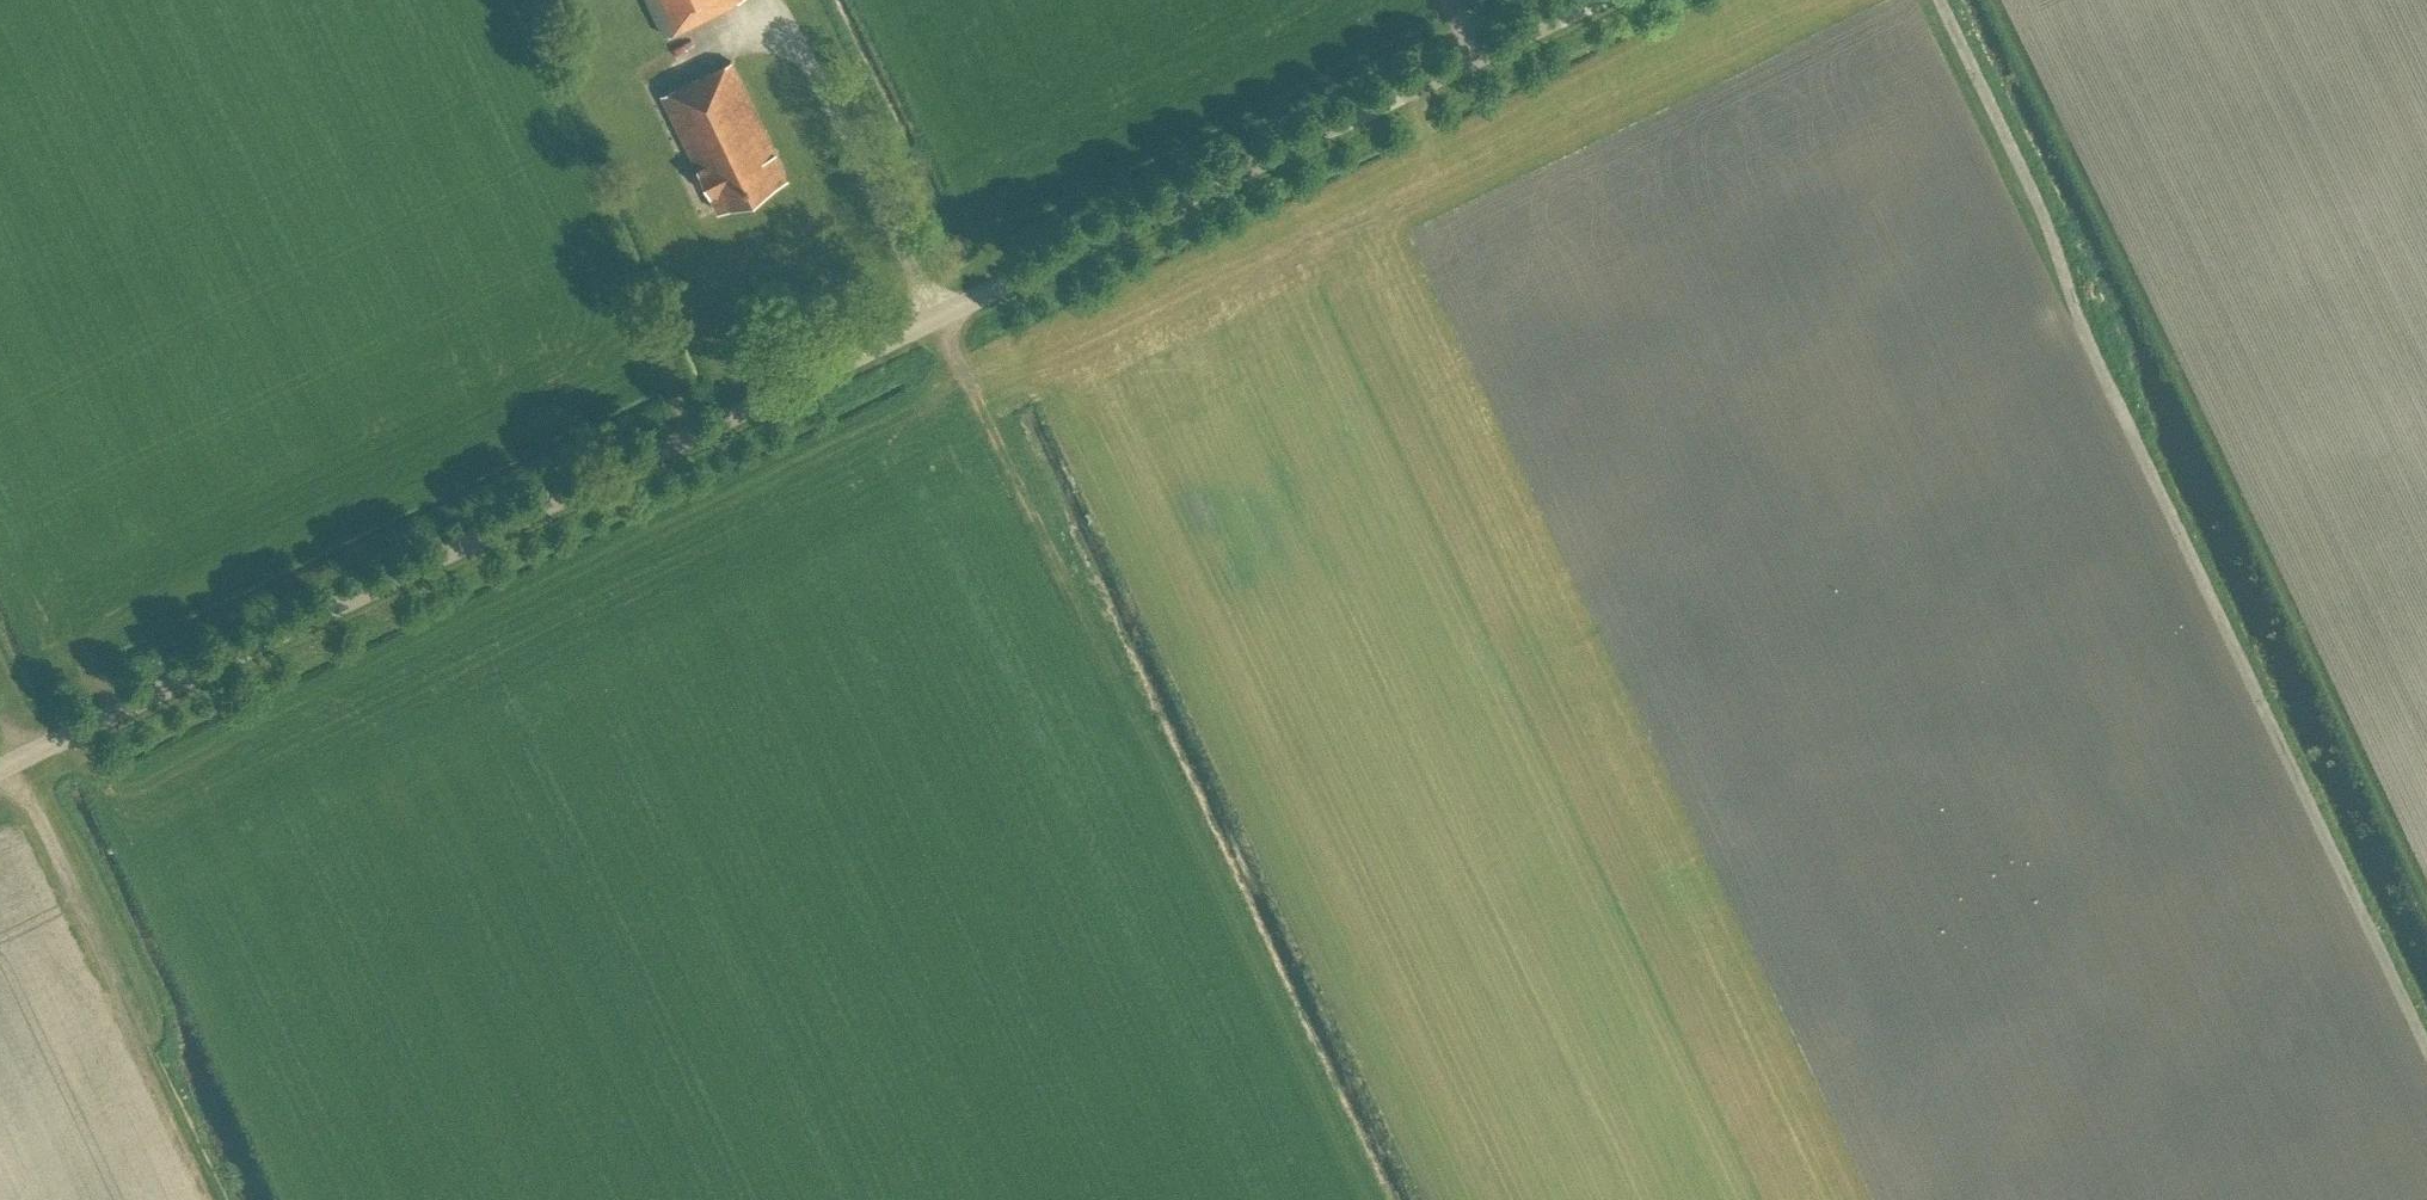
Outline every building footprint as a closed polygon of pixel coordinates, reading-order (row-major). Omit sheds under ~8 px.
[(664,35),(736,0),(647,0),(664,35)] [(727,62),(658,97),(716,212),(785,178),(727,62)]
